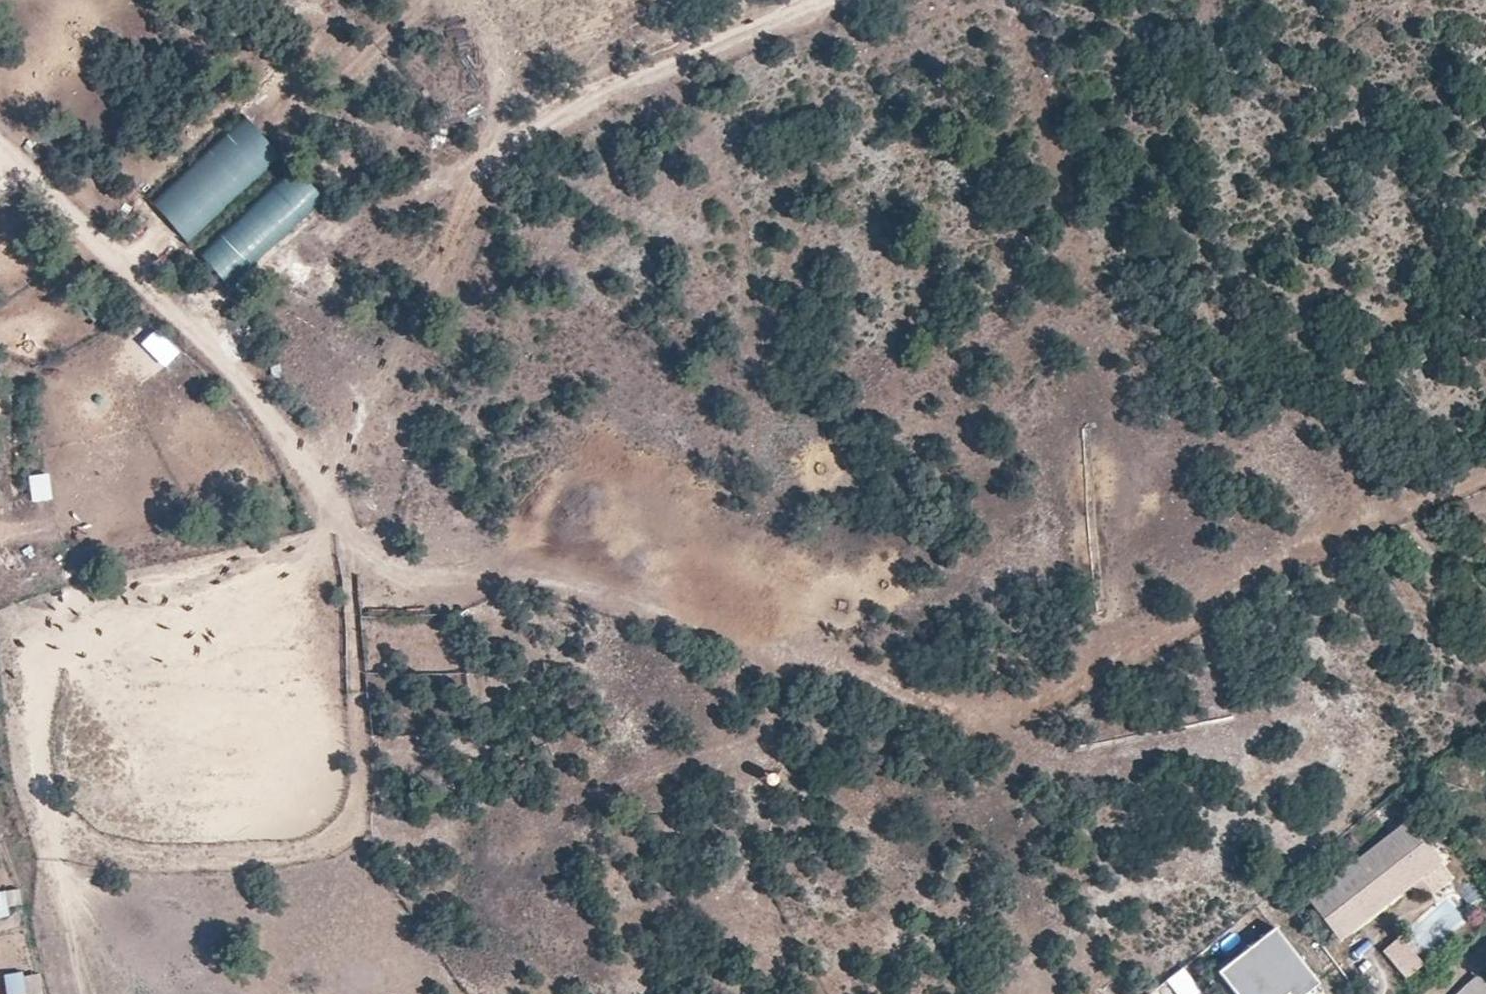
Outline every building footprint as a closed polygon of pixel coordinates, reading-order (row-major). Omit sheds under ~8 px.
[(242,119),(151,207),(189,245),(280,157),(242,119)] [(49,474),(28,477),(32,504),(52,501),(49,474)] [(1310,888),(1341,929),(1438,852),(1407,811),(1310,888)] [(23,914),(19,890),(0,893),(0,918),(23,914)] [(1277,924),(1221,967),(1242,993),(1296,993),(1319,977),(1277,924)] [(1401,939),(1384,954),(1409,981),(1426,966),(1401,939)] [(1477,967),(1451,993),(1485,993),(1485,976),(1477,967)] [(6,993),(43,993),(38,971),(3,978),(6,993)]
